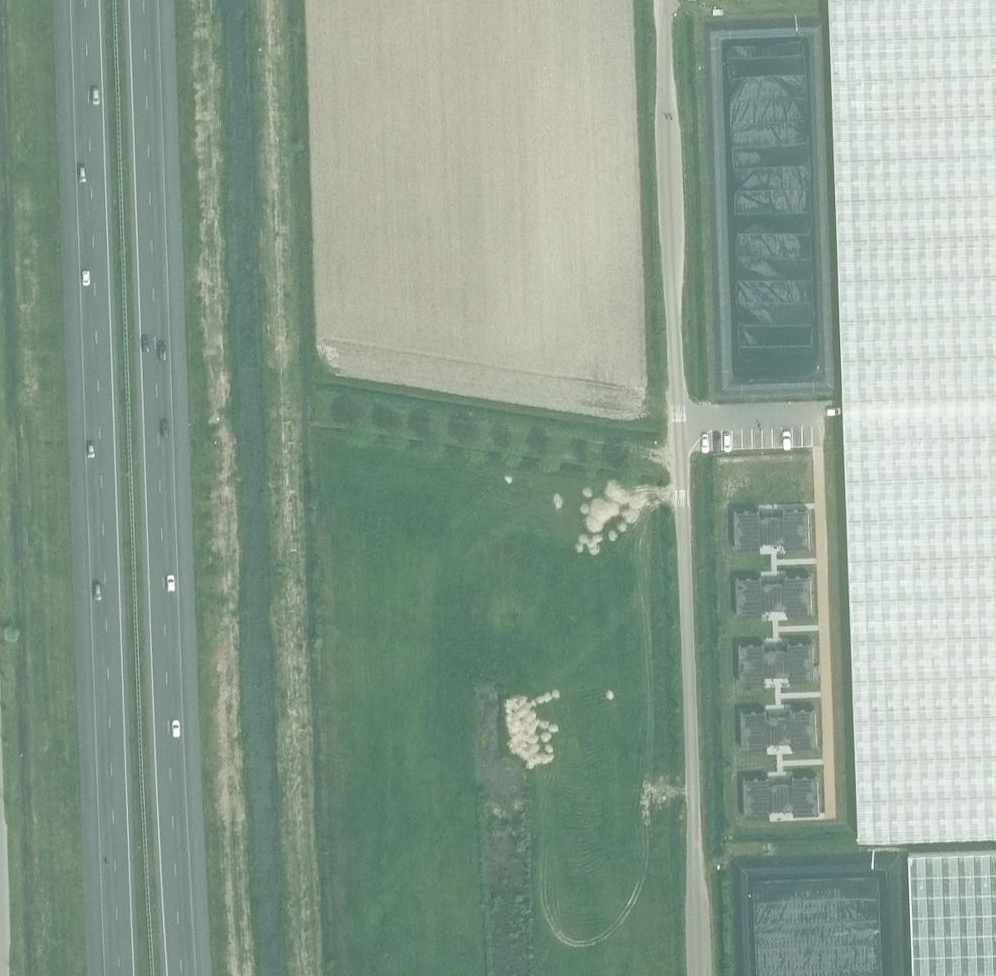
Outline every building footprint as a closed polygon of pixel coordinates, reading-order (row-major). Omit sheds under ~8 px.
[(860,838),(995,833),(995,0),(830,0),(860,838)] [(784,516),(772,516),(773,529),(810,528),(809,509),(784,510),(784,516)] [(760,511),(735,512),(735,530),(773,529),(772,516),(760,517),(760,511)] [(810,528),(773,529),(773,542),(785,541),(785,547),(810,546),(810,528)] [(773,529),(735,530),(736,549),(761,548),(761,542),(773,542),(773,529)] [(786,583),(774,583),(775,596),(812,595),(811,576),(786,577),(786,583)] [(762,577),(737,578),(738,597),(775,596),(774,583),(763,583),(762,577)] [(812,595),(775,596),(775,608),(787,608),(787,614),(813,613),(812,595)] [(775,596),(738,597),(738,616),(764,615),(764,609),(775,608),(775,596)] [(789,649),(777,650),(777,663),(814,661),(814,642),(788,643),(789,649)] [(765,644),(739,645),(740,664),(777,663),(777,650),(765,650),(765,644)] [(814,661),(777,663),(778,675),(789,675),(790,681),(815,680),(815,675),(815,665),(814,661)] [(777,663),(740,664),(741,683),(766,682),(766,676),(778,675),(777,663)] [(791,716),(779,717),(779,729),(817,728),(816,709),(791,710),(791,716)] [(767,711),(742,712),(742,731),(779,729),(779,717),(767,717),(767,711)] [(817,728),(779,729),(780,742),(792,742),(792,748),(817,747),(817,728)] [(779,729),(742,731),(743,749),(768,749),(768,742),(780,742),(779,729)] [(793,783),(781,784),(782,796),(819,795),(818,776),(793,777),(793,783)] [(769,778),(744,779),(745,798),(782,796),(781,784),(770,784),(769,778)] [(819,795),(782,796),(782,809),(794,809),(794,815),(820,814),(819,795)] [(782,796),(745,798),(745,816),(771,816),(770,809),(782,809),(782,796)] [(909,852),(914,975),(995,975),(995,848),(909,852)]
